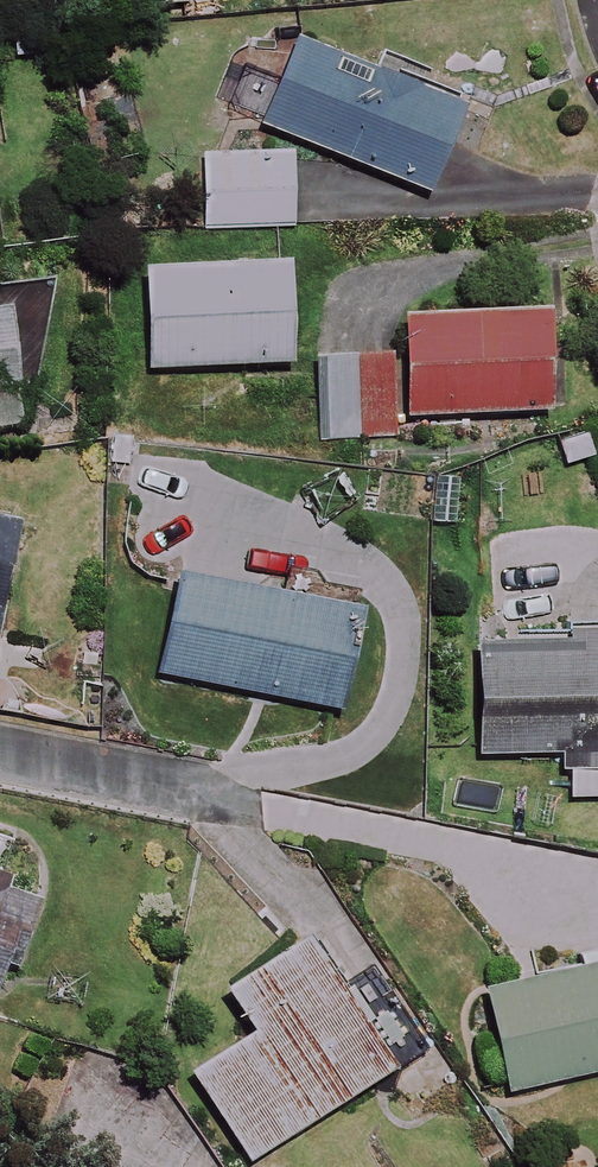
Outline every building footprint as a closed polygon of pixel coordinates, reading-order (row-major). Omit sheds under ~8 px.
[(113,10),(188,4),(188,0),(113,0),(113,10)] [(462,106),(293,39),(274,87),(243,75),(228,113),(427,192),(462,106)] [(292,229),(292,153),(202,152),(202,228),(292,229)] [(289,364),(286,264),(143,269),(146,368),(289,364)] [(23,425),(5,295),(0,295),(0,429),(23,425)] [(548,411),(543,310),(402,316),(403,352),(314,357),(317,439),(403,435),(403,417),(548,411)] [(0,520),(0,632),(21,524),(0,520)] [(492,557),(493,649),(473,649),(474,755),(559,754),(560,770),(597,769),(597,530),(553,531),(491,531),(492,557)] [(286,572),(281,595),(179,575),(159,672),(339,708),(358,610),(351,609),(355,586),(286,572)] [(10,845),(0,842),(0,873),(10,845)] [(31,898),(0,887),(0,989),(31,898)] [(372,963),(339,985),(307,937),(229,988),(257,1030),(194,1072),(253,1160),(393,1068),(427,1046),(372,963)] [(572,955),(575,969),(482,990),(505,1091),(590,1072),(597,1076),(597,949),(572,955)]
